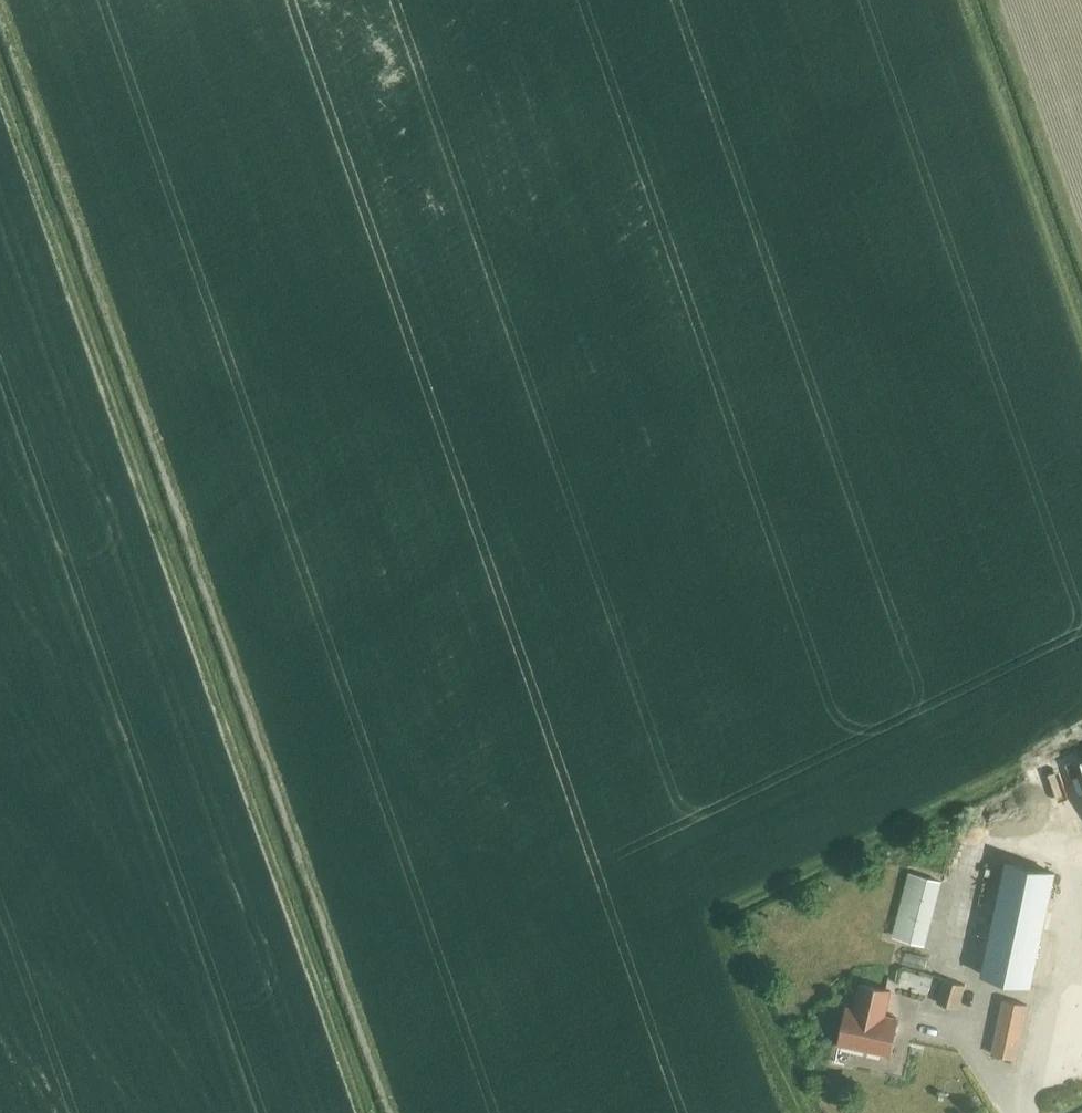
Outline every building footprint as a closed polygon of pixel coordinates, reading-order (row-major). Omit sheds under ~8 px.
[(981,973),(1030,984),(1054,872),(1005,862),(981,973)] [(940,880),(914,874),(898,937),(924,944),(940,880)] [(938,1000),(961,1006),(967,982),(943,977),(938,1000)] [(897,1017),(881,1013),(887,989),(860,983),(854,1007),(847,1006),(838,1043),(889,1054),(897,1017)] [(991,1053),(1015,1058),(1026,1003),(1003,998),(991,1053)]
